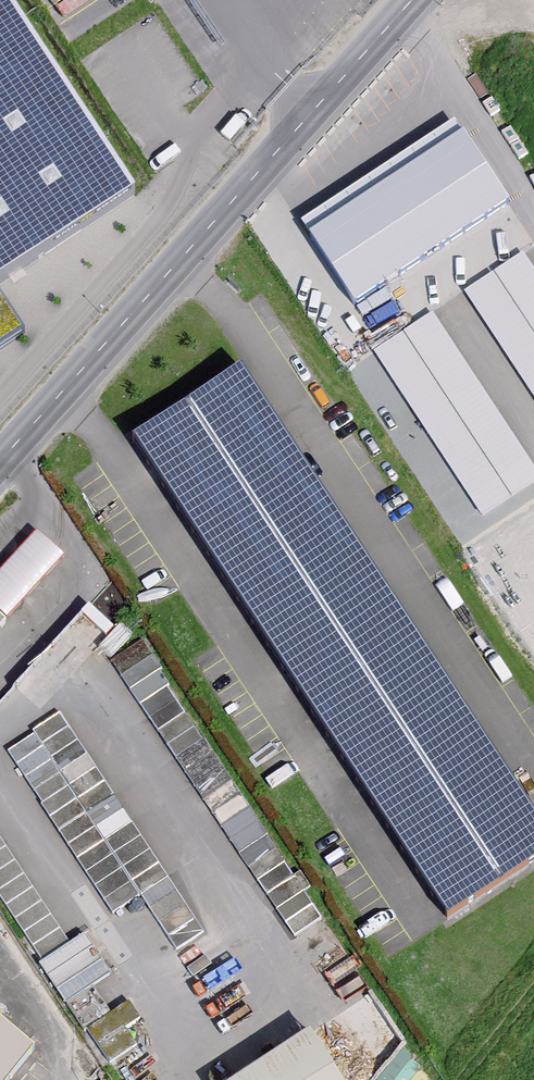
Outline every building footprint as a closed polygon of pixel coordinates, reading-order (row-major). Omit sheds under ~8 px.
[(5,0),(0,0),(0,306),(144,212),(5,0)] [(457,121),(302,220),(355,302),(510,203),(457,121)] [(464,289),(533,396),(533,270),(522,251),(464,289)] [(431,310),(374,348),(484,514),(533,481),(533,465),(431,310)] [(233,369),(124,439),(438,917),(533,854),(533,827),(233,369)] [(31,540),(0,577),(0,630),(58,562),(31,540)] [(159,653),(129,663),(138,694),(169,685),(159,653)] [(63,710),(10,740),(45,800),(62,791),(63,793),(86,779),(88,782),(101,775),(63,710)] [(69,833),(112,906),(149,885),(155,895),(173,885),(125,801),(69,833)] [(0,1018),(0,1079),(9,1079),(36,1047),(0,1018)] [(329,1029),(235,1079),(357,1079),(329,1029)] [(410,1049),(388,1066),(397,1078),(419,1061),(410,1049)]
